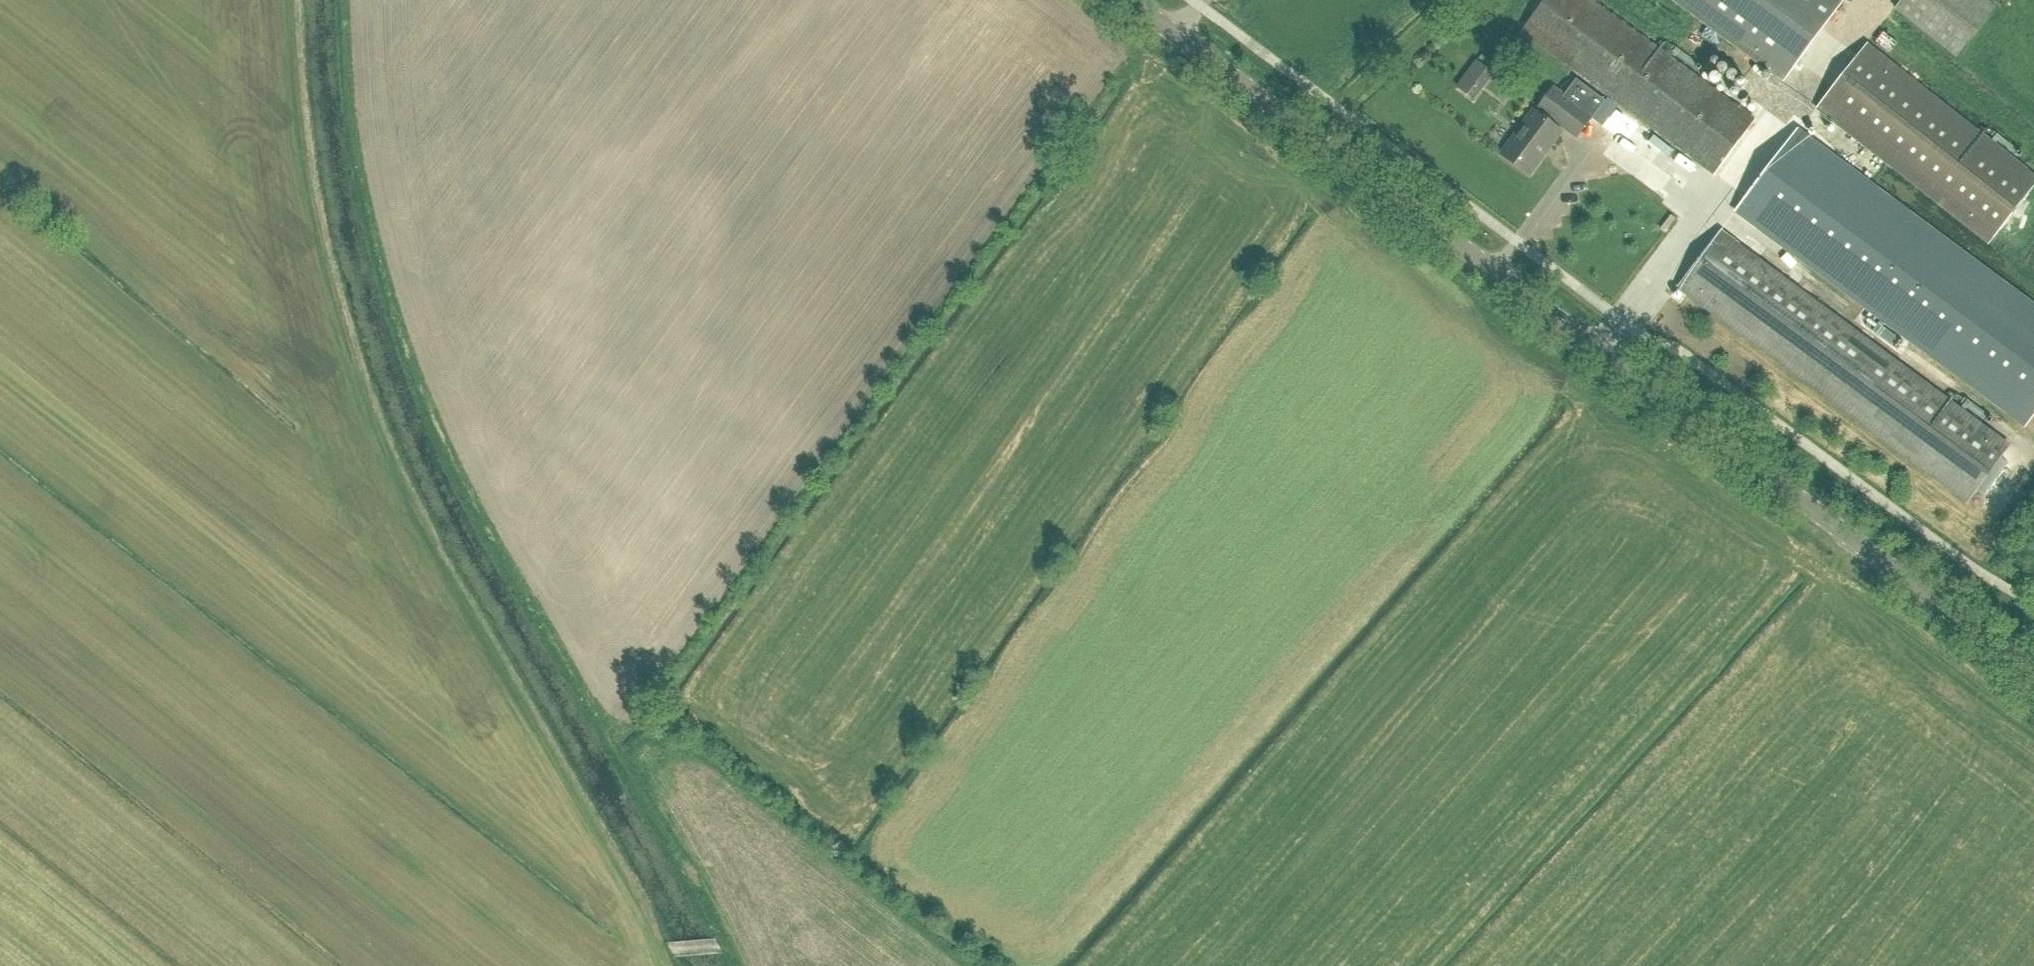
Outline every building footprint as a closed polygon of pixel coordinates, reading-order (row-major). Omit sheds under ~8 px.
[(1754,120),(1592,0),(1546,0),(1522,32),(1714,174),(1754,120)] [(1787,80),(1846,0),(1678,0),(1787,80)] [(1996,7),(1988,0),(1902,0),(1895,9),(1958,57),(1996,7)] [(1867,46),(1816,111),(1987,246),(2033,186),(2033,175),(1867,46)] [(1478,59),(1457,87),(1475,100),(1496,72),(1478,59)] [(1551,91),(1532,117),(1531,116),(1503,153),(1531,173),(1563,129),(1577,139),(1591,120),(1551,91)] [(1615,132),(1624,118),(1615,112),(1606,126),(1615,132)] [(1736,211),(2026,427),(2033,416),(2033,306),(1797,130),(1736,211)] [(1719,232),(1677,285),(1966,500),(2008,447),(1719,232)] [(1999,514),(2010,501),(1999,491),(2019,469),(2009,460),(1978,495),(1999,514)]
